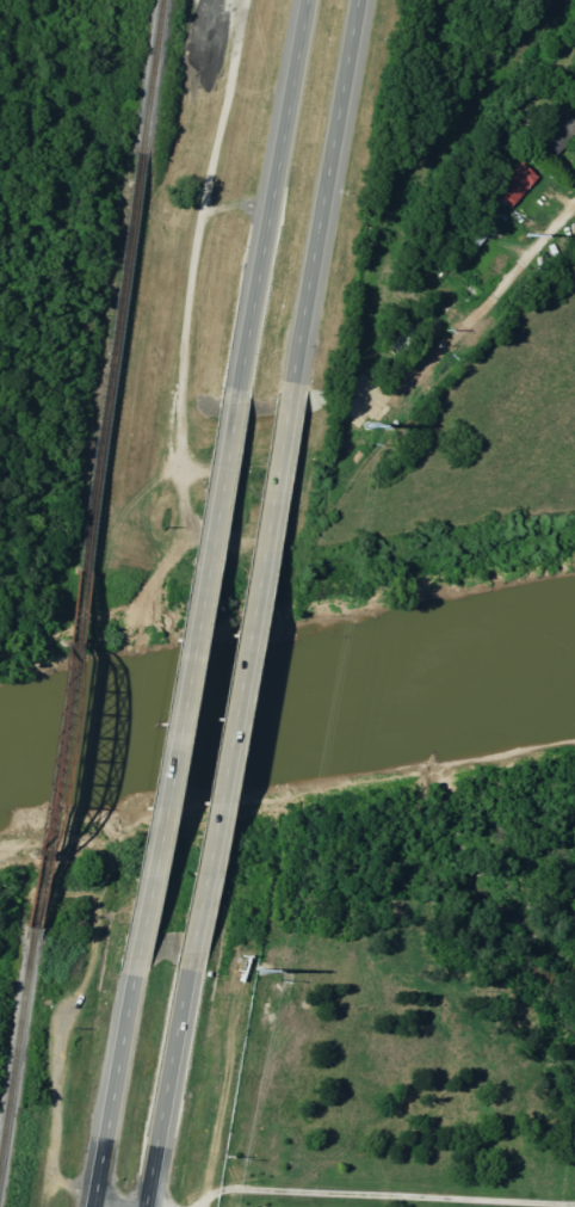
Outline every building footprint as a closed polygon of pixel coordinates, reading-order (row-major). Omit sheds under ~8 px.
[(492,197),(509,210),(535,177),(518,163),(492,197)]
